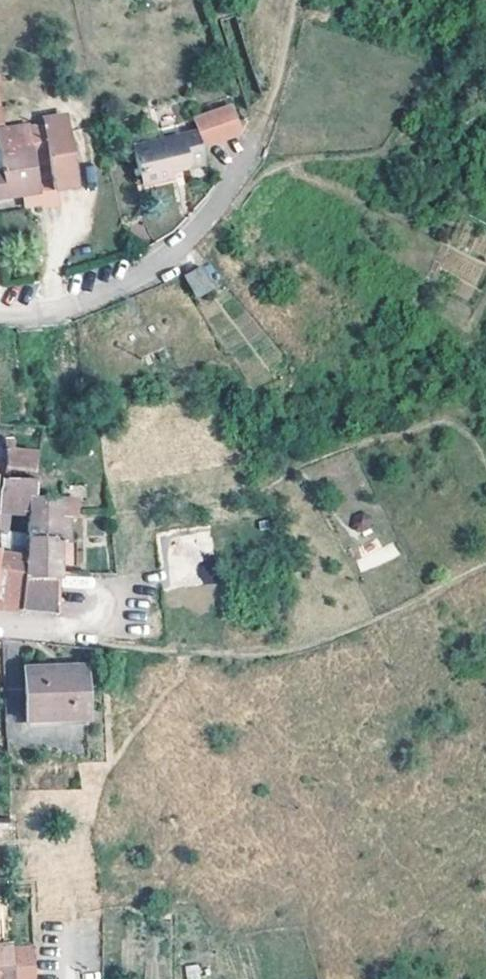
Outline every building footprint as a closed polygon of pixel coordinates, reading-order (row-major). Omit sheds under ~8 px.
[(246,125),(238,98),(205,107),(213,134),(246,125)] [(76,111),(75,102),(62,104),(64,112),(76,111)] [(49,114),(58,169),(65,167),(68,182),(92,178),(79,110),(76,111),(64,112),(49,114)] [(58,169),(49,114),(33,116),(34,134),(17,136),(6,138),(9,159),(0,160),(0,184),(1,191),(32,186),(50,183),(47,171),(58,169)] [(15,119),(17,136),(34,134),(33,116),(15,119)] [(159,132),(168,170),(181,167),(180,162),(179,156),(211,149),(205,122),(159,132)] [(149,174),(168,170),(159,132),(142,136),(149,174)] [(212,155),(211,149),(179,156),(180,162),(212,155)] [(65,167),(58,169),(63,196),(70,194),(68,182),(65,167)] [(47,171),(50,183),(52,198),(63,196),(58,169),(47,171)] [(52,198),(50,183),(32,186),(33,200),(52,198)] [(195,297),(210,289),(201,273),(186,281),(195,297)] [(41,451),(42,443),(14,440),(13,448),(41,451)] [(38,473),(41,451),(13,448),(11,470),(38,473)] [(61,499),(34,501),(27,561),(22,611),(39,612),(55,613),(57,613),(61,499)] [(22,611),(27,561),(0,559),(0,610),(9,610),(22,611)] [(61,675),(86,674),(85,666),(60,667),(61,675)] [(86,674),(61,675),(60,667),(26,668),(29,722),(87,718),(86,674)] [(13,950),(13,949),(0,949),(0,978),(14,978),(13,950)] [(34,949),(13,949),(13,950),(14,978),(34,978),(34,949)]
